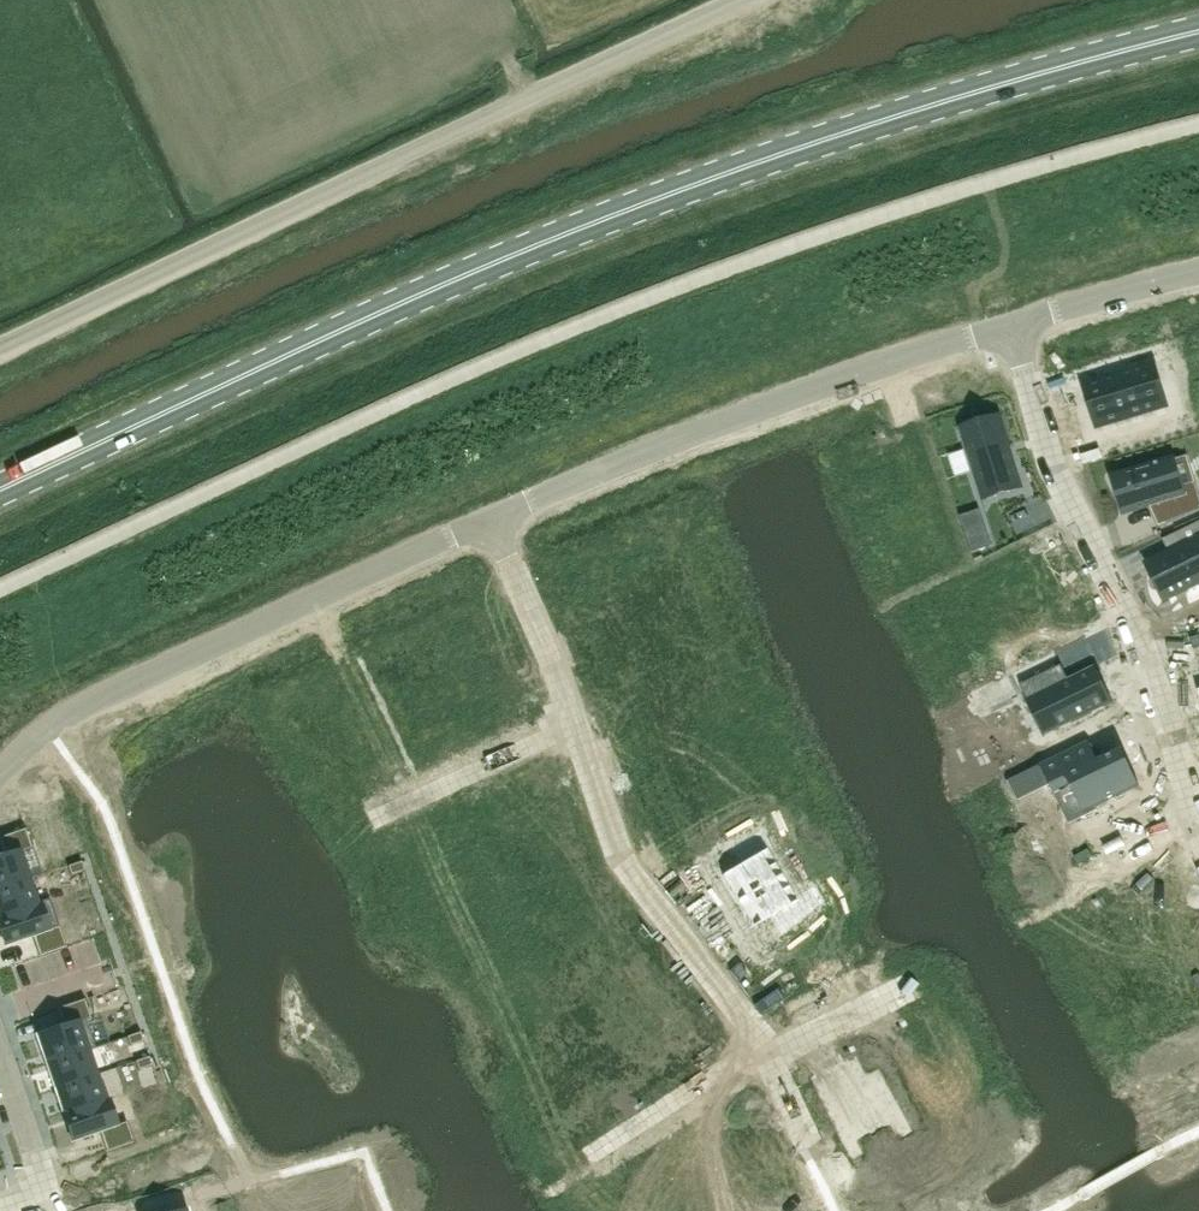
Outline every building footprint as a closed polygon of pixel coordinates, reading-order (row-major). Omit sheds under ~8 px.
[(1153,363),(1084,383),(1098,427),(1166,406),(1153,363)] [(1001,420),(962,432),(981,494),(1021,481),(1001,420)] [(1112,475),(1124,514),(1158,504),(1167,524),(1198,510),(1198,492),(1188,455),(1174,459),(1173,457),(1112,475)] [(979,510),(960,516),(971,552),(991,545),(979,510)] [(1162,539),(1167,549),(1174,563),(1149,574),(1164,602),(1198,585),(1198,521),(1162,539)] [(1057,667),(1021,685),(1029,701),(1038,696),(1055,730),(1112,703),(1094,666),(1063,681),(1057,667)] [(1008,675),(997,681),(1004,696),(1016,690),(1008,675)] [(1089,741),(1045,762),(1058,789),(1074,781),(1085,803),(1084,804),(1087,809),(1139,784),(1133,771),(1130,765),(1122,748),(1098,760),(1089,741)] [(1031,769),(1014,777),(1022,793),(1039,785),(1031,769)] [(742,862),(720,875),(736,902),(783,874),(768,849),(771,847),(760,828),(729,847),(736,858),(739,856),(742,862)] [(0,859),(0,889),(30,879),(21,852),(32,849),(25,829),(0,837),(0,845),(4,857),(0,859)] [(81,861),(68,866),(71,875),(85,871),(81,861)] [(783,874),(736,902),(752,929),(774,916),(777,921),(774,923),(781,936),(824,902),(814,884),(795,895),(783,874)] [(0,889),(0,917),(39,903),(39,902),(30,879),(0,889)] [(0,917),(0,927),(6,945),(32,936),(39,956),(66,946),(49,899),(39,902),(39,903),(0,917)] [(63,1028),(38,1037),(47,1064),(90,1050),(90,1051),(95,1049),(86,1021),(91,1019),(84,999),(57,1009),(63,1028)] [(140,1032),(127,1037),(130,1046),(144,1041),(140,1032)] [(90,1050),(47,1064),(56,1089),(98,1074),(90,1051),(90,1050)] [(149,1057),(135,1061),(138,1071),(152,1066),(149,1057)] [(854,1060),(816,1079),(846,1140),(897,1114),(878,1075),(865,1081),(854,1060)] [(98,1074),(56,1089),(64,1113),(107,1099),(98,1074)] [(107,1099),(64,1113),(74,1140),(99,1132),(106,1151),(133,1142),(126,1121),(116,1125),(107,1099)] [(756,1209),(758,1210),(775,1210),(768,1201),(756,1209)]
